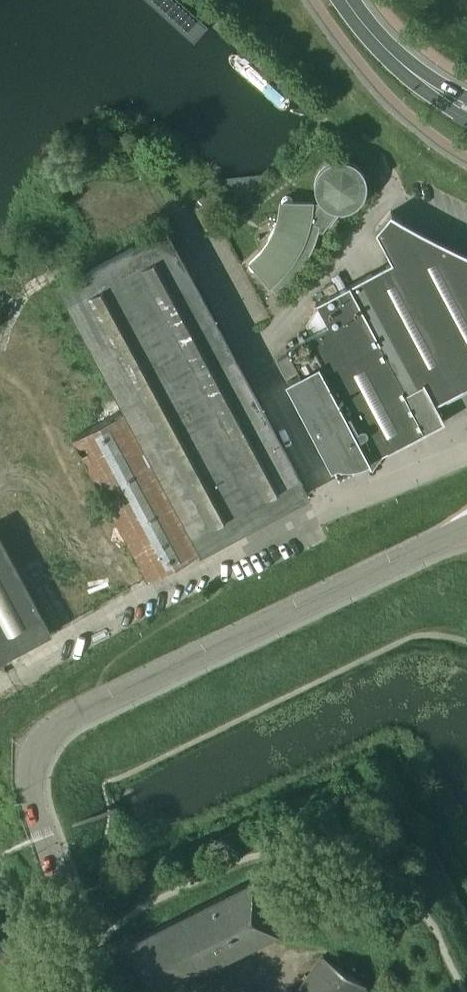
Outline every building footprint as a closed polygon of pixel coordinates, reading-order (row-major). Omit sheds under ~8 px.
[(193,40),(206,25),(178,0),(149,0),(193,40)] [(226,41),(214,55),(286,120),(299,106),(226,41)] [(331,225),(345,205),(346,204),(346,203),(346,202),(345,201),(347,198),(348,198),(349,197),(350,196),(350,195),(351,195),(352,194),(353,193),(353,192),(354,191),(354,190),(355,189),(355,187),(355,186),(356,177),(341,166),(326,173),(324,191),(330,196),(324,204),(322,206),(314,212),(313,207),(313,206),(312,206),(312,221),(327,225),(327,226),(328,226),(329,226),(330,226),(330,225),(331,225)] [(312,221),(312,206),(312,203),(293,202),(292,198),(290,196),(286,196),(283,198),(282,201),(280,216),(276,228),(275,228),(268,240),(269,241),(261,252),(250,262),(249,264),(249,268),(251,271),(255,272),(257,270),(262,276),(270,286),(271,285),(277,291),(279,289),(282,287),(284,285),(286,283),(288,281),(291,278),(293,276),(295,274),(297,271),(298,269),(300,266),(302,263),(304,261),(305,258),(307,255),(308,252),(310,250),(311,247),(312,244),(313,241),(315,238),(316,235),(316,232),(317,229),(323,231),(325,228),(327,225),(312,221)] [(463,251),(447,243),(432,236),(417,228),(403,219),(390,212),(389,214),(390,214),(376,232),(391,262),(348,285),(424,431),(444,421),(434,403),(466,385),(466,253),(463,251)] [(308,494),(166,229),(59,286),(126,409),(202,551),(308,494)] [(424,431),(348,285),(347,285),(315,302),(318,306),(305,326),(309,334),(286,346),(301,375),(288,381),(338,477),(370,460),(372,464),(374,461),(375,458),(377,456),(379,453),(381,451),(383,449),(385,447),(388,451),(424,431)] [(295,369),(287,355),(277,360),(284,375),(295,369)] [(202,551),(126,409),(73,438),(149,579),(202,551)] [(1,658),(51,631),(0,536),(0,657),(1,658)] [(117,813),(123,825),(124,824),(119,814),(119,812),(113,799),(111,800),(117,813)] [(253,881),(128,944),(121,947),(143,991),(161,991),(279,933),(253,881)] [(298,991),(361,991),(364,986),(321,957),(298,991)]
